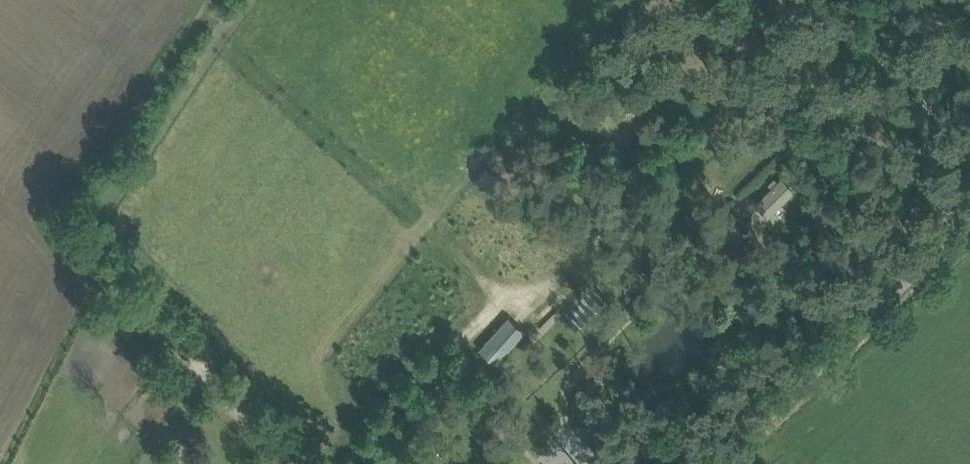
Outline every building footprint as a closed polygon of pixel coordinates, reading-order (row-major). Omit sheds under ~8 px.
[(772,188),(757,202),(769,214),(793,191),(781,179),(778,182),(774,178),(768,184),(772,188)] [(509,315),(478,348),(495,364),(525,330),(509,315)]
